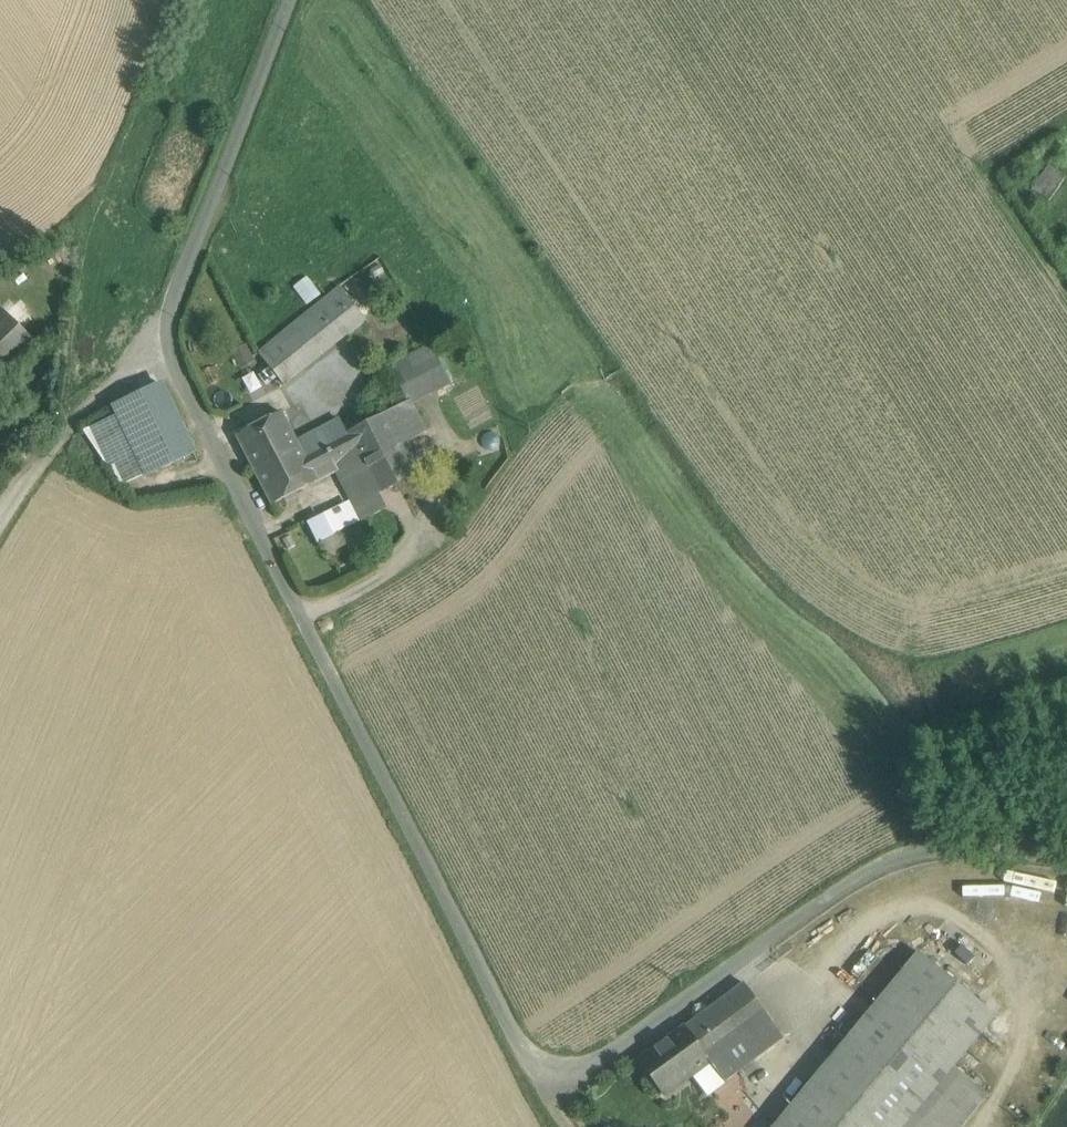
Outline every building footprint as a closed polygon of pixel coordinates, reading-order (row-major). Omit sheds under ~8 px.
[(1049,166),(1033,190),(1050,202),(1066,178),(1049,166)] [(365,319),(340,287),(309,312),(334,344),(365,319)] [(40,342),(6,308),(0,314),(0,382),(40,342)] [(309,312),(259,353),(284,385),(334,344),(309,312)] [(431,344),(377,373),(395,408),(409,401),(411,404),(452,383),(431,344)] [(194,453),(162,385),(116,407),(148,475),(194,453)] [(395,408),(347,433),(360,459),(378,492),(418,472),(402,441),(424,430),(411,404),(409,401),(395,408)] [(282,413),(238,436),(256,471),(300,448),(297,442),(282,413)] [(340,420),(297,442),(300,448),(317,481),(337,471),(360,459),(347,433),(340,420)] [(300,448),(256,471),(273,504),(317,481),(300,448)] [(360,459),(337,471),(354,505),(378,492),(360,459)] [(378,492),(354,505),(362,519),(386,507),(378,492)] [(346,536),(352,547),(371,537),(364,524),(349,531),(350,534),(346,536)] [(774,1126),(904,1126),(954,1066),(996,1016),(919,952),(774,1126)] [(744,984),(685,1028),(711,1062),(726,1081),(784,1038),(744,984)] [(685,1027),(640,1060),(665,1095),(711,1062),(685,1028),(685,1027)] [(904,1126),(962,1126),(989,1094),(954,1066),(904,1126)]
